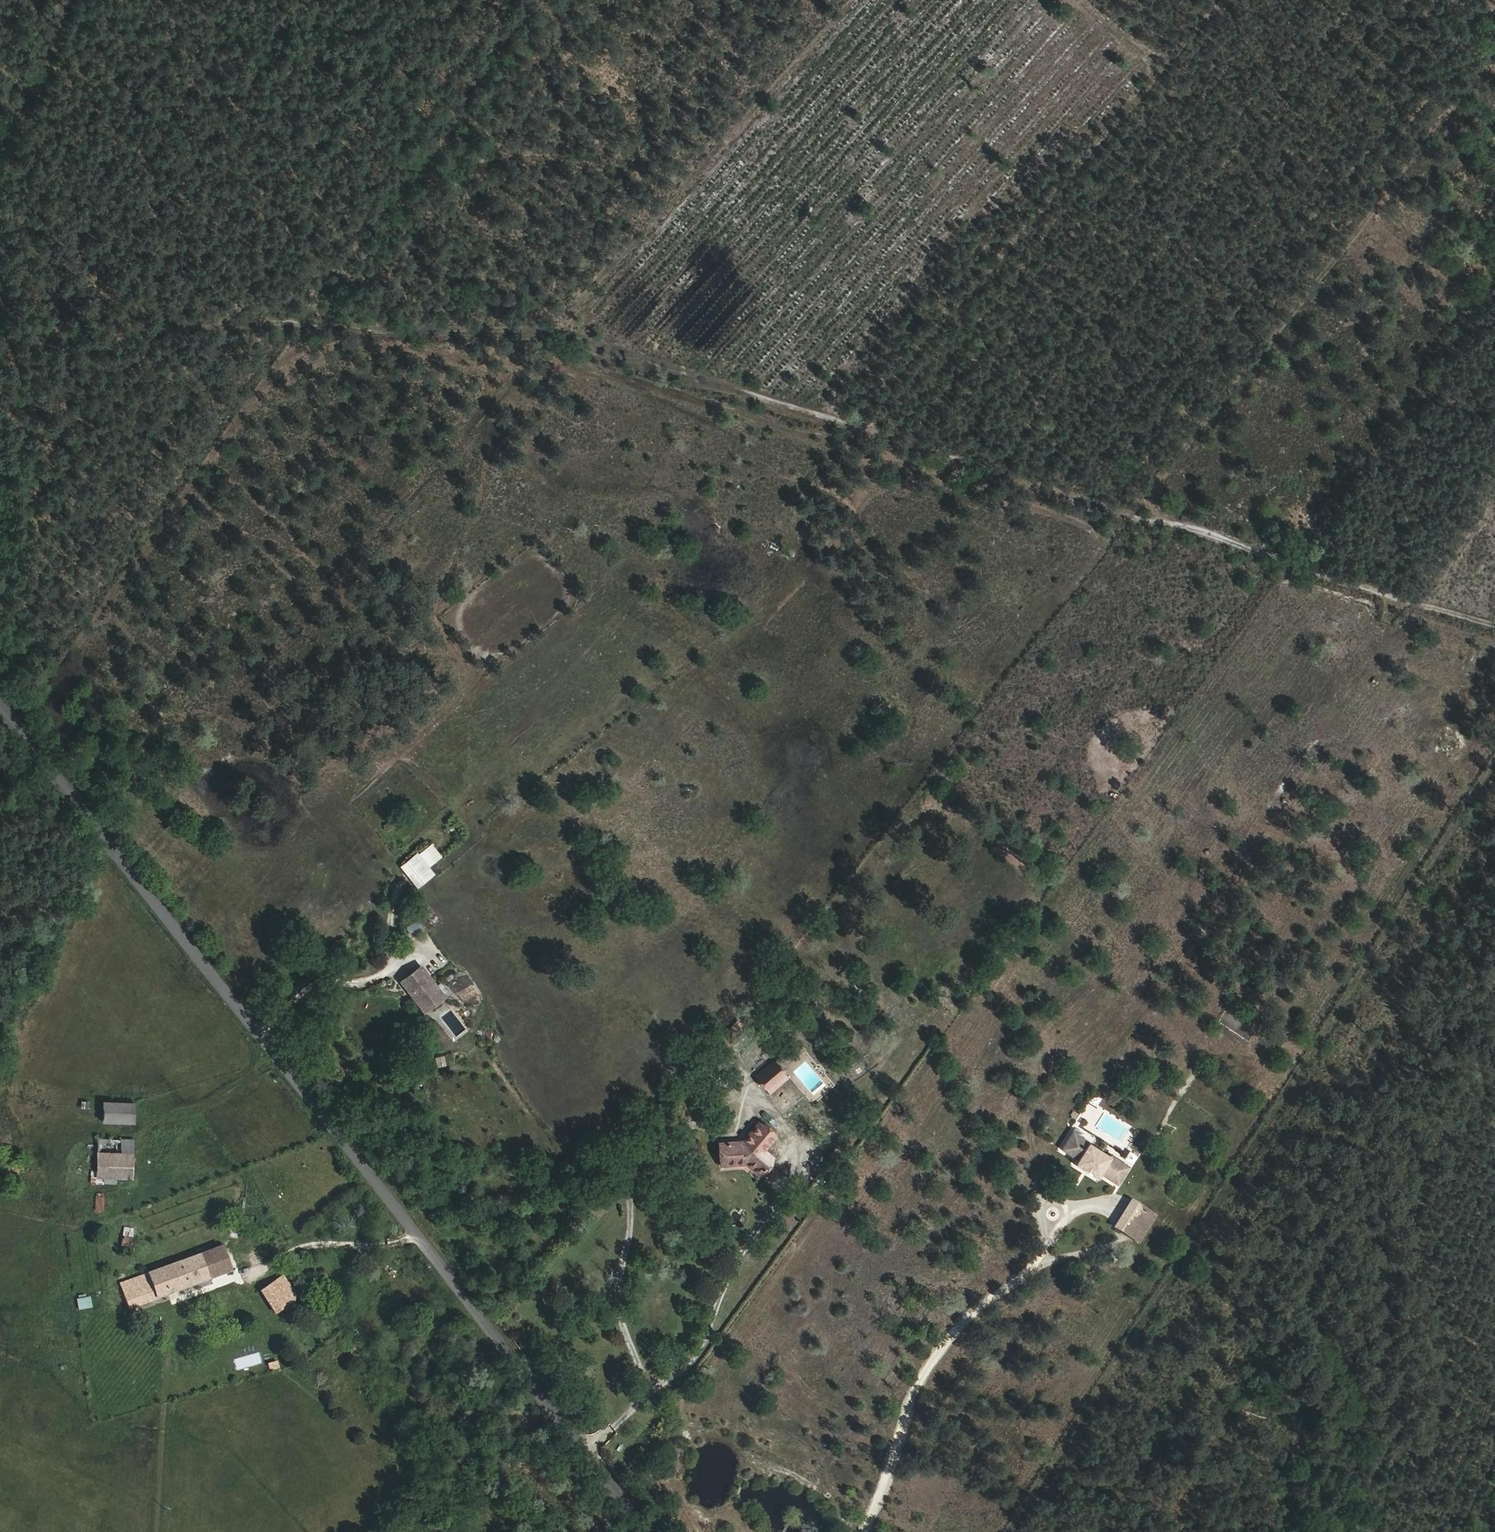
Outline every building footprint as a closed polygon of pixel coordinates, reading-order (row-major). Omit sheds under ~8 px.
[(386,832),(394,829),(391,822),(383,824),(386,832)] [(413,858),(400,868),(416,888),(429,877),(413,858)] [(410,933),(422,926),(419,920),(406,927),(410,933)] [(419,969),(403,982),(425,1011),(442,997),(419,969)] [(447,1022),(452,1031),(460,1026),(455,1018),(447,1022)] [(734,1023),(716,1046),(721,1050),(739,1026),(734,1023)] [(765,1090),(783,1074),(780,1069),(803,1048),(798,1042),(769,1068),(768,1067),(755,1078),(765,1090)] [(446,1056),(435,1056),(435,1067),(446,1066),(446,1056)] [(786,1077),(783,1074),(765,1090),(769,1093),(786,1077)] [(133,1123),(134,1103),(103,1101),(102,1121),(133,1123)] [(722,1144),(725,1165),(745,1162),(758,1174),(772,1157),(763,1149),(774,1136),(759,1123),(744,1141),(722,1144)] [(1085,1131),(1077,1126),(1064,1147),(1079,1158),(1076,1162),(1084,1167),(1086,1165),(1092,1169),(1091,1171),(1099,1176),(1101,1172),(1119,1183),(1131,1165),(1112,1153),(1111,1155),(1091,1141),(1092,1140),(1083,1134),(1085,1131)] [(99,1140),(97,1172),(97,1177),(125,1178),(132,1178),(133,1141),(99,1140)] [(97,1177),(97,1172),(91,1171),(91,1182),(124,1184),(125,1178),(97,1177)] [(95,1196),(95,1211),(105,1211),(105,1196),(95,1196)] [(1130,1234),(1146,1208),(1133,1199),(1116,1226),(1130,1234)] [(1146,1208),(1130,1234),(1140,1241),(1157,1215),(1146,1208)] [(122,1245),(130,1247),(133,1229),(125,1228),(122,1245)] [(129,1309),(231,1270),(222,1247),(148,1275),(147,1274),(120,1284),(129,1309)] [(302,1294),(288,1273),(261,1291),(275,1313),(302,1294)] [(78,1310),(93,1308),(91,1297),(77,1299),(78,1310)]
